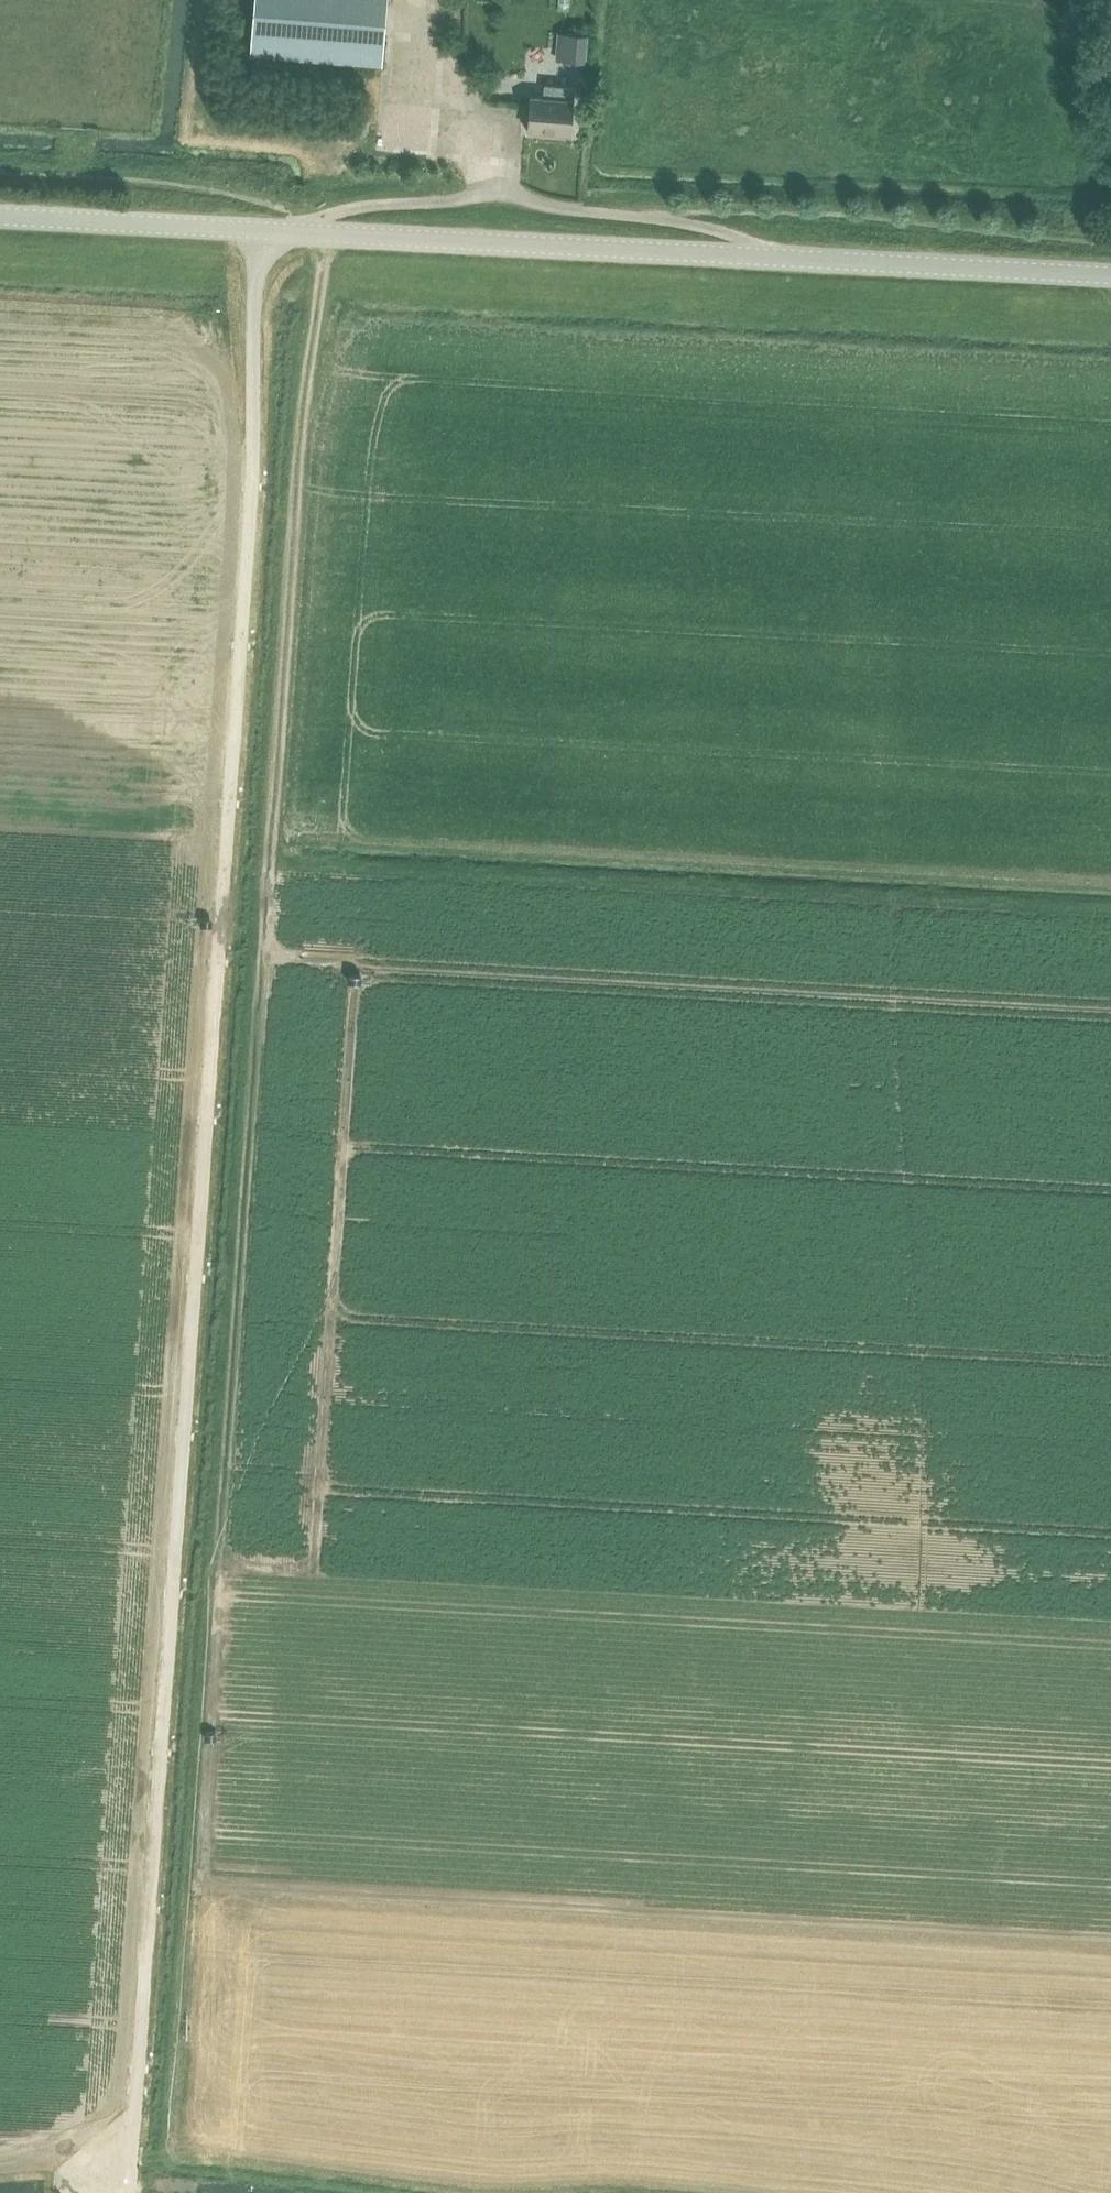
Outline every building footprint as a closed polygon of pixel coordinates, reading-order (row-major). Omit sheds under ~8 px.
[(388,0),(255,0),(251,52),(384,62),(388,0)] [(558,9),(569,10),(570,0),(558,0),(558,9)] [(569,33),(567,59),(585,61),(587,35),(569,33)] [(571,134),(575,91),(575,86),(544,83),(543,96),(530,95),(527,131),(571,134)]
